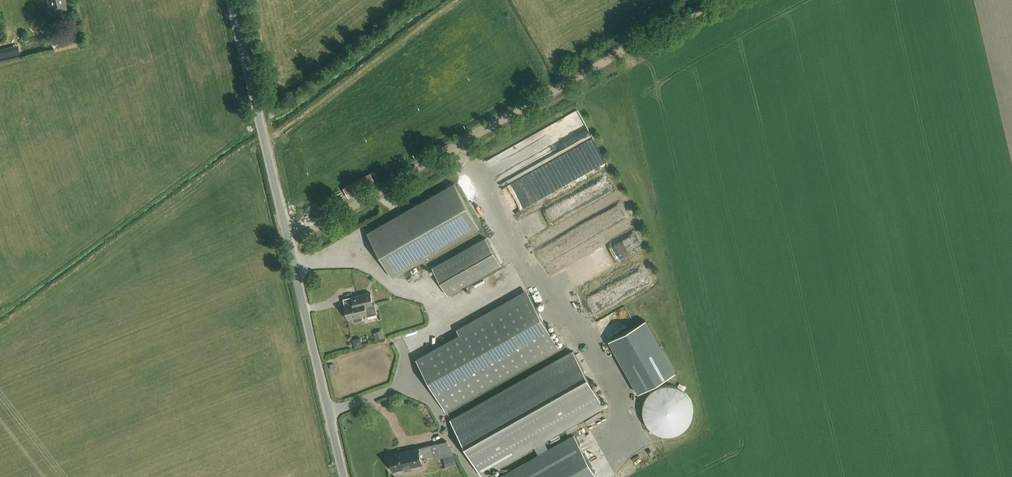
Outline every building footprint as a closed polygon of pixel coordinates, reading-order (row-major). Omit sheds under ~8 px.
[(63,0),(48,0),(51,12),(65,9),(63,0)] [(584,136),(591,133),(584,119),(589,116),(584,106),(571,112),(584,136)] [(514,210),(606,165),(593,138),(500,182),(514,210)] [(344,189),(349,198),(375,183),(373,179),(376,178),(373,172),(344,189)] [(393,278),(414,266),(480,228),(455,184),(367,233),(393,278)] [(448,296),(501,265),(486,238),(432,268),(448,296)] [(445,412),(559,348),(526,290),(456,329),(460,335),(416,359),(445,412)] [(363,319),(362,315),(367,314),(368,317),(377,315),(375,304),(373,305),(370,293),(356,296),(357,302),(345,305),(348,318),(352,317),(353,321),(355,322),(361,321),(363,319)] [(607,340),(636,392),(674,371),(644,319),(607,340)] [(382,330),(374,333),(376,340),(385,337),(382,330)] [(573,352),(450,421),(481,476),(604,407),(573,352)] [(681,433),(682,432),(684,431),(686,430),(687,428),(688,427),(689,425),(690,423),(691,421),(692,420),(693,418),(693,416),(693,414),(693,412),(693,410),(693,408),(693,406),(692,404),(692,402),(691,400),(690,398),(689,397),(688,395),(686,394),(685,392),(683,391),(682,390),(680,389),(678,388),(676,387),(674,387),(672,386),(670,386),(668,386),(666,386),(664,386),(662,387),(660,387),(659,388),(657,389),(655,390),(653,391),(652,392),(650,394),(649,395),(648,397),(647,398),(646,400),(645,402),(644,404),(644,406),(643,408),(643,410),(643,412),(643,414),(644,416),(644,418),(645,420),(645,422),(646,423),(647,425),(648,427),(650,428),(651,430),(653,431),(654,432),(656,433),(658,434),(660,435),(662,435),(664,436),(666,436),(668,436),(670,436),(672,436),(674,436),(675,435),(677,435),(679,434),(681,433)] [(500,476),(596,476),(573,436),(500,476)] [(431,445),(423,447),(389,455),(393,471),(404,468),(404,471),(411,469),(411,467),(422,464),(420,458),(433,455),(431,445)]
